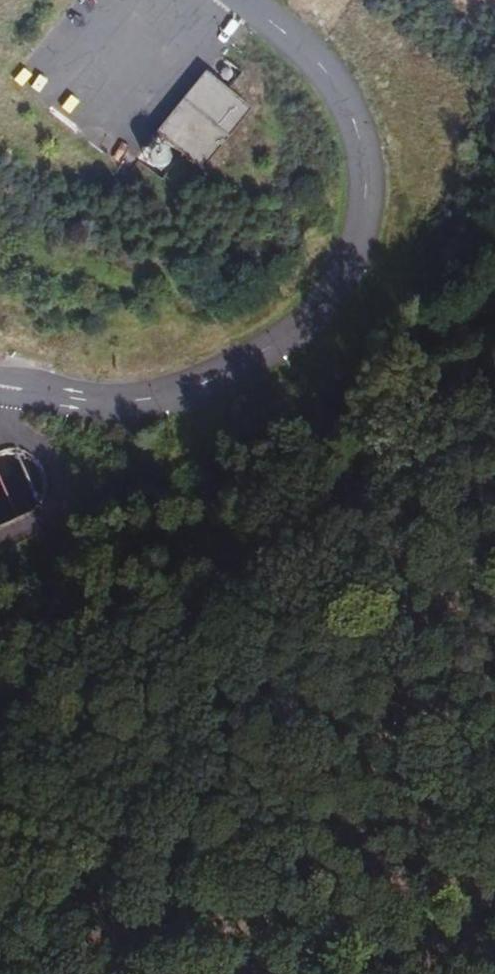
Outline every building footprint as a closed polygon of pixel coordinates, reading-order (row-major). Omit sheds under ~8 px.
[(202,72),(152,134),(197,170),(246,108),(202,72)] [(140,158),(150,173),(165,163),(156,149),(140,158)]
